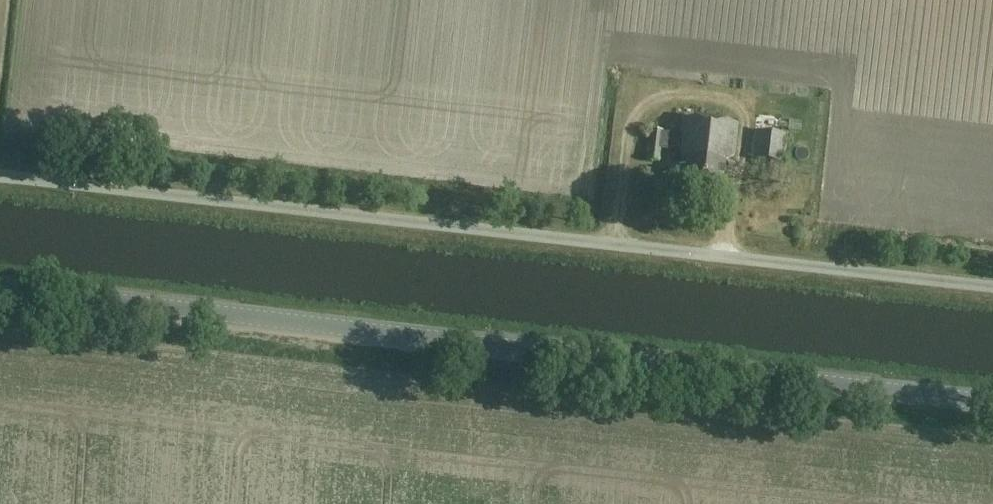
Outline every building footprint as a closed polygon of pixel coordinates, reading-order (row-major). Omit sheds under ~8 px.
[(688,130),(686,152),(690,153),(687,178),(721,181),(723,158),(727,158),(728,149),(742,150),(742,158),(765,160),(770,118),(746,116),(746,120),(732,118),(732,112),(705,109),(702,131),(688,130)]
